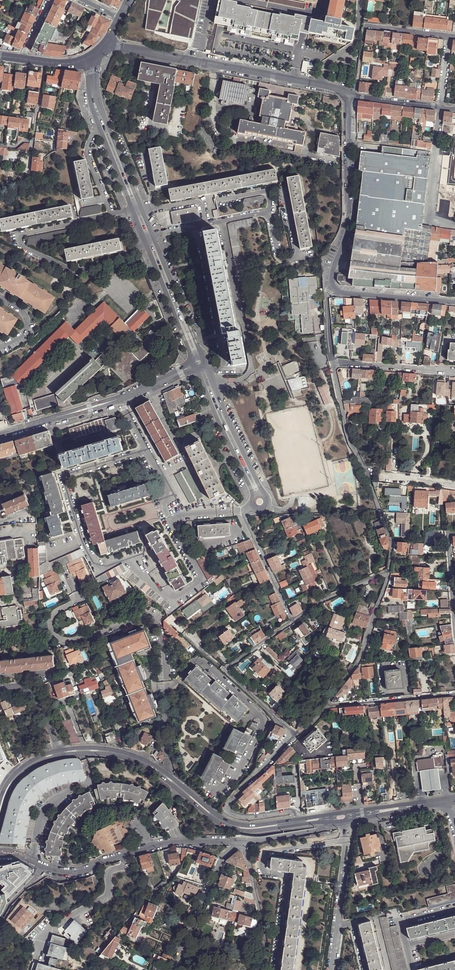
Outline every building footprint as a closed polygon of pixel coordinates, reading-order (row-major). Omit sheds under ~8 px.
[(52,5),(62,9),(66,0),(55,0),(54,2),(52,5)] [(98,2),(107,6),(116,10),(120,3),(121,1),(117,0),(99,0),(98,2)] [(146,29),(155,31),(168,0),(150,0),(146,29)] [(181,1),(175,7),(170,35),(191,39),(200,0),(177,0),(181,1)] [(216,17),(215,24),(298,41),(300,32),(309,34),(309,33),(312,20),(312,18),(296,15),(295,17),(281,14),(281,16),(250,10),(250,8),(236,6),(237,3),(222,0),(219,18),(216,17)] [(352,42),(354,29),(353,29),(341,26),(342,21),(340,20),(345,0),(332,0),(328,18),(327,18),(326,23),(312,20),(309,33),(323,36),(323,38),(337,41),(338,39),(352,42)] [(78,21),(84,9),(78,6),(72,3),(68,12),(75,15),(78,17),(76,20),(78,21)] [(44,22),(56,28),(64,10),(62,9),(52,5),(48,13),(44,22)] [(37,14),(39,10),(36,9),(29,6),(27,10),(25,9),(23,12),(24,12),(35,17),(37,14)] [(33,21),(35,17),(24,12),(21,20),(27,23),(31,25),(33,21)] [(101,17),(95,14),(93,18),(91,17),(87,24),(88,25),(104,33),(107,27),(110,21),(101,17)] [(423,28),(447,31),(447,25),(448,20),(448,19),(446,19),(446,20),(439,19),(439,16),(437,16),(437,15),(436,15),(436,16),(434,16),(434,17),(436,17),(435,19),(425,18),(423,28)] [(412,27),(422,28),(423,17),(414,16),(412,27)] [(29,30),(31,25),(27,23),(25,26),(17,22),(14,28),(18,30),(27,34),(29,30)] [(34,42),(45,47),(46,44),(48,40),(50,41),(56,28),(44,22),(39,33),(34,42)] [(102,35),(104,33),(88,25),(86,31),(89,32),(100,38),(102,35)] [(127,37),(145,42),(148,34),(142,32),(143,29),(137,27),(136,30),(129,28),(127,37)] [(57,41),(67,44),(71,35),(56,28),(50,41),(57,41)] [(24,39),(27,34),(18,30),(17,32),(14,38),(23,42),(24,39)] [(367,30),(365,41),(366,42),(366,40),(373,41),(373,43),(374,43),(375,31),(367,30)] [(384,32),(375,31),(374,43),(374,45),(377,45),(378,40),(380,41),(383,41),(384,32)] [(97,42),(100,38),(89,32),(85,42),(93,46),(97,42)] [(401,34),(384,32),(383,41),(383,42),(388,43),(387,46),(391,47),(392,43),(400,44),(401,34)] [(413,36),(401,34),(400,44),(412,46),(412,44),(413,36)] [(13,46),(14,47),(13,52),(18,52),(23,42),(14,38),(6,35),(5,37),(3,39),(2,42),(5,43),(11,45),(13,46)] [(427,51),(428,40),(419,38),(418,38),(417,45),(417,50),(427,51)] [(437,39),(428,38),(428,40),(427,51),(426,54),(431,55),(432,48),(436,49),(437,39)] [(38,54),(41,55),(45,47),(34,42),(30,51),(38,54)] [(52,57),(61,57),(66,47),(56,46),(55,46),(46,44),(45,47),(41,55),(52,57)] [(372,58),(373,53),(364,52),(362,62),(372,62),(372,58)] [(166,125),(175,82),(177,71),(154,66),(142,64),(140,74),(139,79),(139,80),(161,85),(154,123),(166,125)] [(396,75),(398,65),(391,65),(390,65),(389,68),(388,76),(386,86),(386,88),(390,89),(392,76),(393,76),(393,75),(396,75)] [(388,76),(389,68),(373,66),(372,79),(382,80),(382,76),(388,76)] [(440,70),(432,69),(432,77),(439,78),(440,70)] [(51,87),(51,84),(58,86),(59,86),(60,82),(62,82),(64,72),(61,71),(56,70),(54,77),(48,76),(47,84),(47,86),(51,87)] [(175,82),(192,85),(195,74),(183,72),(177,71),(175,82)] [(32,76),(28,75),(27,86),(39,88),(41,73),(37,72),(34,72),(34,74),(33,73),(32,76)] [(73,73),(64,72),(62,82),(61,86),(60,88),(77,90),(81,74),(73,73)] [(21,74),(15,73),(14,87),(24,89),(25,75),(21,74)] [(2,89),(12,91),(14,76),(11,75),(4,74),(2,89)] [(192,85),(192,87),(204,89),(206,76),(202,76),(195,74),(192,85)] [(112,75),(106,90),(130,100),(136,84),(129,82),(127,81),(125,87),(122,86),(122,84),(119,82),(120,78),(112,75)] [(396,75),(395,85),(404,86),(405,80),(404,80),(405,76),(396,75)] [(241,79),(234,77),(233,79),(232,84),(223,82),(220,100),(244,105),(248,87),(240,85),(241,79)] [(360,93),(371,94),(371,92),(372,83),(360,82),(359,93),(360,93)] [(406,88),(406,87),(404,86),(395,85),(395,89),(394,97),(405,98),(406,88)] [(385,96),(394,97),(395,89),(390,89),(386,88),(385,96)] [(417,89),(406,88),(405,98),(416,99),(417,89)] [(246,132),(291,141),(290,145),(295,146),(293,152),(299,153),(300,153),(301,152),(302,146),(303,146),(306,132),(298,131),(284,129),(285,122),(289,123),(292,106),(297,107),(299,96),(289,94),(288,100),(277,98),(269,97),(270,91),(260,89),(258,98),(263,99),(259,117),(263,118),(261,124),(248,121),(240,120),(237,133),(245,135),(246,132)] [(420,100),(430,101),(431,92),(426,91),(421,90),(421,95),(420,100)] [(38,93),(26,91),(26,93),(28,94),(27,98),(25,98),(24,102),(36,104),(38,93)] [(41,107),(47,108),(46,112),(52,113),(55,98),(47,96),(43,95),(41,107)] [(323,96),(322,103),(336,104),(336,97),(323,96)] [(357,113),(357,119),(361,119),(361,118),(372,119),(373,116),(373,112),(373,103),(359,101),(358,102),(357,113)] [(382,104),(373,103),(373,112),(379,112),(382,112),(382,104)] [(392,105),(382,104),(382,112),(391,113),(392,105)] [(402,107),(392,105),(391,113),(391,116),(401,117),(402,113),(402,107)] [(415,108),(404,107),(403,113),(402,117),(406,117),(414,118),(415,108)] [(436,111),(427,110),(426,121),(430,121),(434,122),(436,111)] [(444,112),(443,122),(451,123),(452,123),(452,119),(453,116),(453,113),(444,112)] [(401,117),(391,116),(391,120),(402,121),(402,117),(403,113),(402,113),(401,117)] [(7,126),(8,118),(0,117),(0,125),(3,125),(4,125),(4,124),(6,124),(6,125),(6,126),(7,126)] [(13,130),(13,127),(19,128),(20,120),(8,118),(7,126),(7,129),(13,130)] [(27,132),(27,129),(28,121),(20,120),(19,128),(18,131),(27,132)] [(430,121),(426,121),(424,133),(424,136),(433,137),(433,132),(429,132),(430,121)] [(441,135),(449,136),(450,130),(454,130),(454,129),(454,126),(451,125),(443,125),(441,135)] [(67,133),(62,132),(62,130),(58,129),(58,132),(58,135),(57,141),(67,142),(67,133)] [(372,134),(372,132),(368,131),(367,135),(364,134),(363,140),(371,141),(372,134)] [(340,158),(340,137),(321,133),(317,153),(340,158)] [(386,135),(381,134),(380,139),(380,142),(388,143),(389,135),(386,135)] [(56,151),(61,149),(62,147),(66,147),(67,142),(57,141),(57,145),(56,151)] [(430,153),(382,147),(381,155),(362,152),(359,171),(364,172),(349,277),(337,276),(337,281),(341,285),(436,292),(436,286),(437,280),(437,276),(437,273),(438,266),(438,262),(437,262),(437,260),(439,245),(440,241),(440,239),(441,229),(422,225),(430,153)] [(168,185),(161,148),(148,150),(150,157),(154,182),(155,188),(168,185)] [(31,171),(41,172),(43,163),(39,162),(40,158),(32,157),(31,171)] [(86,167),(85,160),(72,163),(81,200),(93,198),(91,189),(86,167)] [(277,182),(275,170),(169,190),(171,202),(277,182)] [(444,172),(444,181),(454,181),(454,170),(454,172),(447,172),(444,172)] [(312,247),(299,176),(287,178),(300,250),(312,247)] [(454,218),(454,191),(439,189),(437,212),(439,216),(444,216),(454,218)] [(262,204),(264,198),(261,197),(244,200),(241,208),(262,204)] [(69,205),(0,220),(0,232),(71,217),(69,205)] [(99,214),(102,207),(98,206),(81,209),(79,218),(99,214)] [(200,220),(198,208),(170,213),(172,219),(173,225),(200,220)] [(243,269),(236,230),(238,229),(255,226),(254,219),(231,223),(228,225),(236,271),(242,270),(243,269)] [(440,239),(450,240),(452,230),(441,229),(440,239)] [(73,231),(69,230),(29,238),(27,246),(72,237),(73,231)] [(223,335),(229,334),(230,340),(228,340),(233,367),(247,364),(241,332),(237,333),(225,267),(227,266),(226,262),(224,262),(224,260),(218,231),(204,234),(205,238),(206,245),(207,250),(209,257),(210,263),(222,330),(223,335)] [(121,251),(119,239),(64,250),(67,262),(121,251)] [(0,286),(4,288),(4,289),(5,287),(10,290),(9,292),(13,294),(17,296),(19,293),(21,295),(19,298),(22,300),(26,302),(27,301),(32,304),(31,306),(32,306),(36,308),(43,313),(47,307),(48,307),(50,304),(49,304),(53,298),(45,293),(42,291),(36,287),(32,285),(29,283),(27,286),(24,284),(26,281),(23,279),(19,277),(20,276),(17,274),(17,275),(13,273),(10,271),(7,269),(5,273),(1,270),(4,267),(0,265),(0,286)] [(318,296),(317,277),(307,278),(308,287),(300,288),(299,279),(289,280),(293,315),(302,315),(303,335),(313,334),(310,297),(318,296)] [(354,299),(345,298),(346,307),(354,306),(354,299)] [(363,299),(354,299),(354,306),(355,315),(364,315),(363,299)] [(381,301),(370,300),(370,314),(377,314),(382,314),(381,301)] [(391,302),(381,301),(382,314),(387,315),(391,315),(391,302)] [(66,322),(34,353),(33,352),(33,353),(27,359),(11,376),(0,379),(3,389),(4,389),(13,419),(14,418),(15,422),(25,420),(22,410),(23,410),(15,386),(20,384),(69,336),(78,345),(103,319),(110,327),(109,327),(119,337),(129,328),(133,332),(149,316),(140,307),(124,323),(103,302),(74,330),(66,322)] [(401,302),(391,302),(391,315),(391,319),(397,319),(397,311),(401,311),(401,302)] [(414,303),(401,302),(401,311),(411,312),(411,314),(416,314),(416,312),(417,310),(418,304),(414,303)] [(446,306),(433,305),(432,315),(445,316),(446,306)] [(355,315),(354,306),(346,307),(343,307),(344,319),(355,318),(355,315)] [(2,332),(5,334),(7,331),(8,331),(10,329),(11,329),(13,326),(12,326),(14,323),(12,322),(14,319),(11,317),(8,314),(2,311),(0,310),(0,331),(2,332)] [(105,356),(129,332),(140,344),(143,342),(133,332),(129,328),(119,337),(103,353),(103,354),(105,356)] [(351,344),(353,329),(352,329),(349,329),(346,329),(342,328),(341,346),(347,347),(347,351),(351,351),(351,344)] [(356,334),(356,332),(356,329),(353,329),(351,344),(364,345),(365,334),(356,334)] [(105,363),(108,366),(108,367),(123,381),(134,371),(132,369),(155,346),(152,343),(158,337),(151,330),(145,336),(147,338),(143,342),(140,344),(131,353),(123,345),(109,359),(105,356),(103,354),(95,362),(92,359),(89,361),(90,362),(55,394),(56,396),(55,397),(58,404),(60,409),(67,407),(63,403),(67,400),(101,369),(101,368),(105,363)] [(441,336),(439,336),(428,334),(427,337),(428,338),(428,339),(427,339),(425,348),(425,350),(430,351),(430,349),(433,349),(433,351),(438,352),(441,336)] [(398,340),(379,337),(378,349),(382,350),(382,345),(398,347),(398,340)] [(421,352),(420,355),(419,360),(426,362),(427,356),(428,354),(426,353),(426,354),(421,354),(421,352)] [(298,361),(282,367),(293,392),(310,389),(307,376),(302,378),(300,373),(303,372),(298,361)] [(295,399),(293,392),(282,367),(281,363),(279,364),(293,400),(295,399)] [(358,379),(361,379),(362,370),(349,369),(348,379),(358,379)] [(369,382),(373,382),(374,378),(374,371),(362,370),(361,379),(361,382),(366,382),(369,382)] [(403,373),(402,381),(415,382),(416,374),(403,373)] [(448,390),(449,383),(445,383),(442,383),(442,381),(437,380),(436,395),(448,396),(448,390)] [(192,383),(183,385),(186,398),(195,396),(192,383)] [(327,384),(318,388),(320,392),(320,393),(322,393),(323,395),(321,395),(321,396),(326,406),(332,403),(327,393),(329,393),(328,390),(329,389),(327,384)] [(173,389),(163,394),(168,409),(173,408),(178,406),(178,407),(186,404),(180,386),(173,389)] [(56,396),(55,394),(34,400),(35,404),(34,405),(35,406),(36,411),(58,404),(55,397),(56,396)] [(167,461),(179,454),(149,401),(137,408),(153,436),(167,461)] [(351,404),(350,404),(350,411),(349,412),(348,412),(347,416),(352,416),(352,414),(361,414),(361,404),(359,404),(351,404)] [(410,415),(410,422),(423,423),(423,419),(423,414),(423,413),(423,408),(418,408),(418,412),(411,412),(410,415)] [(381,422),(382,422),(382,409),(370,409),(370,410),(370,415),(370,423),(372,423),(372,429),(373,429),(373,431),(380,431),(380,430),(381,430),(381,424),(381,422)] [(387,411),(387,421),(396,422),(396,412),(391,411),(387,411)] [(180,427),(197,421),(195,414),(177,420),(180,427)] [(115,418),(109,420),(108,418),(69,429),(70,435),(74,434),(70,435),(72,441),(76,439),(76,438),(104,430),(105,433),(119,429),(115,418)] [(14,441),(19,455),(53,445),(48,430),(40,433),(20,439),(14,441)] [(101,439),(100,436),(76,443),(77,446),(101,439)] [(86,446),(86,448),(74,451),(73,450),(66,452),(67,454),(60,456),(64,467),(123,449),(119,437),(112,440),(112,438),(105,440),(106,442),(93,445),(92,444),(86,446)] [(13,454),(13,453),(17,451),(14,441),(2,444),(0,445),(0,458),(13,454)] [(209,491),(207,492),(211,500),(216,498),(216,499),(222,496),(221,495),(225,493),(201,442),(196,444),(196,442),(190,445),(191,446),(186,448),(190,456),(191,455),(194,460),(192,461),(196,469),(197,468),(202,479),(201,479),(205,487),(206,486),(209,491)] [(202,497),(187,469),(175,475),(191,503),(202,497)] [(53,472),(41,476),(53,515),(46,517),(52,537),(63,534),(58,514),(64,512),(53,472)] [(151,495),(148,483),(108,495),(112,507),(151,495)] [(401,489),(385,488),(385,495),(389,496),(389,502),(401,503),(401,509),(407,509),(407,496),(401,496),(401,489)] [(428,491),(415,491),(414,507),(428,507),(428,496),(428,491)] [(17,511),(21,510),(31,506),(26,495),(3,504),(8,515),(17,511)] [(93,502),(81,505),(93,545),(98,543),(101,555),(141,542),(138,530),(105,540),(93,502)] [(451,502),(451,503),(446,503),(446,512),(451,512),(451,513),(454,513),(454,502),(451,502)] [(410,513),(396,513),(396,524),(401,524),(401,537),(409,538),(410,513)] [(295,514),(292,514),(286,516),(280,516),(286,530),(300,524),(296,515),(295,514)] [(321,518),(304,526),(307,534),(325,526),(321,518)] [(385,527),(382,520),(374,523),(383,550),(390,548),(390,547),(387,535),(385,527)] [(200,538),(201,538),(231,536),(230,524),(213,525),(198,526),(199,538),(200,538)] [(297,533),(296,531),(302,529),(300,524),(286,530),(289,537),(297,533)] [(178,566),(158,530),(147,536),(167,571),(166,572),(176,590),(186,585),(176,567),(178,566)] [(0,542),(0,566),(1,566),(5,565),(6,565),(7,564),(7,563),(7,560),(9,560),(25,557),(22,538),(0,542)] [(251,540),(228,547),(230,552),(236,550),(235,548),(238,547),(241,555),(246,553),(255,549),(253,545),(251,540)] [(72,561),(85,555),(80,549),(49,562),(46,560),(46,541),(38,542),(38,548),(40,575),(42,574),(72,561)] [(406,551),(407,543),(398,542),(397,551),(406,551)] [(422,550),(423,544),(414,543),(414,545),(414,550),(411,550),(410,554),(422,555),(422,554),(423,550),(422,550)] [(40,575),(38,548),(29,549),(30,577),(40,576),(40,575)] [(246,553),(251,563),(260,560),(258,554),(255,549),(246,553)] [(193,553),(207,580),(213,575),(199,550),(193,553)] [(315,561),(312,553),(304,557),(306,560),(302,562),(303,566),(306,565),(307,567),(305,568),(299,571),(302,576),(303,579),(316,574),(312,563),(313,563),(312,562),(315,561)] [(203,556),(209,567),(212,566),(207,555),(203,556)] [(281,565),(277,556),(268,560),(271,566),(272,569),(280,566),(281,565)] [(419,565),(419,556),(412,556),(411,567),(415,567),(427,568),(427,566),(419,565)] [(255,574),(256,573),(265,570),(263,565),(260,560),(251,563),(248,564),(249,566),(252,565),(255,572),(252,572),(248,573),(249,576),(251,575),(255,574)] [(82,562),(68,568),(72,575),(73,574),(77,573),(78,575),(81,581),(89,578),(84,569),(85,569),(82,562)] [(169,604),(122,563),(95,577),(99,585),(102,583),(103,585),(109,582),(108,580),(113,577),(113,578),(117,576),(117,577),(119,576),(124,582),(126,581),(133,588),(132,590),(145,606),(151,603),(150,602),(153,601),(164,610),(169,604)] [(214,576),(216,579),(218,578),(217,576),(212,566),(209,567),(214,576)] [(387,568),(388,566),(383,567),(375,571),(376,574),(387,568)] [(429,568),(427,568),(415,567),(415,572),(418,572),(418,577),(428,578),(428,577),(430,577),(430,573),(428,573),(429,568)] [(56,568),(42,574),(48,586),(53,595),(61,591),(58,585),(56,582),(59,581),(61,580),(56,568)] [(256,573),(260,583),(269,579),(267,575),(265,570),(256,573)] [(318,581),(316,574),(303,579),(305,584),(301,586),(303,592),(308,590),(306,586),(310,584),(313,591),(314,591),(315,590),(317,589),(315,584),(315,582),(318,581)] [(6,594),(6,595),(14,594),(11,576),(3,577),(3,578),(1,579),(0,579),(0,595),(6,594)] [(119,576),(120,578),(127,592),(132,590),(133,588),(126,581),(124,582),(119,576)] [(402,581),(402,578),(400,578),(394,577),(394,586),(406,587),(407,581),(402,581)] [(111,601),(127,592),(120,578),(112,582),(113,583),(110,585),(110,584),(108,585),(108,584),(103,587),(106,592),(105,592),(107,596),(108,595),(111,601)] [(436,580),(431,579),(423,579),(423,588),(435,588),(436,580)] [(278,583),(281,588),(288,585),(286,580),(278,583)] [(30,584),(21,585),(22,595),(31,594),(30,584)] [(407,595),(408,589),(393,589),(393,590),(393,597),(401,597),(401,599),(402,600),(407,600),(407,595)] [(314,604),(320,600),(315,590),(314,591),(315,595),(310,598),(313,602),(314,604)] [(425,599),(426,590),(414,590),(414,596),(414,598),(414,599),(425,599)] [(197,599),(182,611),(188,618),(201,608),(203,607),(207,611),(215,604),(207,593),(198,600),(197,599)] [(269,596),(271,601),(278,598),(276,593),(269,596)] [(226,608),(236,621),(244,615),(238,607),(243,604),(242,602),(243,601),(241,598),(235,603),(234,601),(226,608)] [(271,601),(273,606),(271,607),(276,616),(279,615),(280,614),(281,616),(283,620),(287,618),(278,598),(271,601)] [(40,600),(33,601),(33,599),(23,601),(24,602),(25,610),(41,607),(40,600)] [(369,608),(373,610),(377,602),(373,599),(372,602),(369,608)] [(440,607),(448,607),(447,599),(440,600),(440,607)] [(294,617),(303,611),(297,603),(290,608),(291,609),(294,617)] [(74,610),(77,617),(79,617),(82,615),(83,618),(86,624),(94,620),(90,612),(90,611),(87,604),(79,608),(77,605),(73,607),(74,610)] [(366,628),(371,617),(367,616),(368,612),(364,610),(365,606),(359,604),(356,611),(357,612),(352,623),(359,625),(366,628)] [(0,622),(0,629),(4,629),(6,629),(6,628),(11,628),(12,628),(13,628),(13,627),(19,627),(20,627),(21,625),(21,624),(20,624),(20,621),(23,620),(21,610),(18,611),(18,607),(16,605),(16,606),(10,607),(10,606),(8,607),(5,608),(6,616),(7,617),(4,618),(4,621),(7,620),(7,621),(0,622)] [(440,614),(450,613),(450,609),(443,609),(421,610),(421,615),(428,614),(429,617),(433,617),(440,616),(440,614)] [(329,627),(341,631),(345,617),(334,614),(329,627)] [(171,615),(165,620),(170,624),(175,618),(171,615)] [(179,633),(170,624),(165,620),(164,620),(164,627),(165,628),(172,635),(172,636),(173,638),(176,636),(176,637),(188,648),(192,644),(179,633)] [(302,638),(310,633),(304,624),(294,630),(295,631),(297,635),(298,635),(299,634),(301,637),(302,638)] [(452,638),(451,624),(448,625),(440,626),(441,632),(444,641),(445,643),(454,642),(452,638)] [(408,649),(414,648),(412,625),(406,625),(406,627),(408,649)] [(255,629),(261,640),(266,637),(259,626),(255,629)] [(120,637),(111,641),(144,719),(153,715),(150,708),(152,708),(149,701),(152,700),(148,692),(144,694),(139,680),(140,679),(138,673),(140,672),(137,664),(133,666),(127,652),(151,642),(145,627),(138,630),(131,633),(121,637),(120,637)] [(234,637),(227,627),(219,634),(220,636),(222,639),(225,644),(234,637)] [(345,642),(348,634),(341,631),(329,627),(327,627),(321,634),(326,636),(342,642),(345,642)] [(256,645),(261,640),(255,629),(250,633),(252,636),(251,637),(256,645)] [(283,631),(277,635),(279,638),(281,641),(287,637),(283,631)] [(298,635),(297,635),(295,631),(293,632),(295,634),(294,636),(297,640),(301,637),(299,634),(298,635)] [(396,636),(391,635),(385,634),(382,648),(390,649),(391,644),(394,644),(396,636)] [(111,641),(107,642),(140,721),(144,719),(111,641)] [(454,644),(445,645),(444,645),(444,648),(445,653),(454,652),(454,646),(454,644)] [(444,648),(444,645),(442,646),(434,646),(434,650),(435,654),(437,654),(436,650),(439,649),(444,648)] [(277,655),(268,647),(265,650),(274,658),(275,656),(277,655)] [(414,648),(408,649),(410,657),(410,660),(422,659),(422,656),(422,651),(421,648),(414,648)] [(72,649),(65,652),(71,665),(79,661),(79,660),(83,658),(79,650),(75,652),(73,653),(72,649)] [(297,650),(287,659),(290,662),(289,663),(294,668),(303,660),(297,654),(299,652),(297,650)] [(215,657),(218,660),(221,657),(216,651),(211,654),(215,657)] [(1,667),(1,672),(6,672),(6,673),(13,673),(17,673),(17,672),(24,671),(24,670),(32,669),(33,670),(39,670),(40,671),(43,670),(44,670),(44,669),(50,669),(50,667),(55,667),(54,655),(0,660),(0,656),(0,667),(1,667)] [(256,665),(255,666),(253,668),(258,673),(263,678),(271,670),(261,661),(262,661),(259,658),(255,663),(256,665)] [(97,661),(91,663),(92,667),(94,666),(98,673),(102,672),(97,661)] [(213,679),(198,666),(188,677),(223,707),(225,705),(240,718),(250,708),(235,694),(230,699),(229,701),(226,698),(227,697),(231,693),(217,680),(213,685),(212,686),(209,684),(210,682),(213,679)] [(358,667),(351,676),(352,680),(353,679),(361,679),(360,669),(360,667),(358,667)] [(372,667),(362,668),(363,673),(361,673),(362,679),(374,677),(372,667)] [(401,670),(386,672),(387,689),(403,688),(401,670)] [(350,677),(342,687),(343,694),(347,694),(348,694),(348,690),(348,686),(351,687),(351,686),(351,680),(350,677)] [(55,685),(60,699),(76,693),(71,679),(55,685)] [(82,683),(79,684),(81,692),(82,693),(99,687),(97,680),(88,683),(88,682),(86,683),(87,684),(83,685),(82,683)] [(103,682),(105,686),(106,689),(101,691),(104,698),(114,694),(107,680),(103,682)] [(325,705),(336,689),(330,685),(320,702),(325,705)] [(283,695),(282,694),(285,691),(279,686),(277,686),(276,687),(270,693),(273,696),(278,701),(283,695)] [(339,691),(336,696),(332,702),(332,703),(344,702),(343,696),(343,694),(342,687),(339,691)] [(253,691),(258,697),(261,694),(255,688),(253,691)] [(443,709),(443,698),(418,701),(418,708),(422,708),(422,711),(429,710),(429,707),(438,707),(438,709),(443,709)] [(448,698),(443,698),(443,709),(444,713),(444,714),(444,717),(450,717),(450,713),(453,712),(452,706),(449,706),(448,702),(448,698)] [(9,700),(8,699),(2,702),(8,717),(15,714),(12,707),(9,700)] [(418,701),(405,702),(406,711),(419,710),(418,708),(418,701)] [(15,714),(28,708),(25,702),(18,705),(17,703),(12,705),(13,707),(12,707),(15,714)] [(405,702),(393,703),(394,715),(397,715),(406,713),(406,711),(405,702)] [(394,715),(393,703),(381,704),(381,706),(381,708),(380,708),(381,716),(381,717),(394,716),(394,715)] [(363,706),(339,708),(340,715),(355,713),(355,717),(363,716),(363,713),(364,713),(363,706)] [(377,716),(381,716),(380,708),(381,708),(381,706),(368,707),(369,717),(372,717),(377,716)] [(453,712),(450,713),(450,717),(444,717),(445,723),(452,722),(454,722),(454,712),(453,712)] [(98,720),(97,721),(96,715),(93,716),(95,721),(93,722),(95,731),(101,729),(98,720)] [(62,723),(70,743),(76,743),(80,743),(70,720),(62,723)] [(305,727),(307,725),(305,723),(304,723),(302,722),(302,723),(301,723),(300,722),(297,730),(299,731),(305,727)] [(285,729),(275,724),(274,724),(271,730),(273,731),(271,734),(279,738),(282,735),(285,729)] [(246,733),(238,729),(228,748),(237,752),(238,750),(239,750),(245,753),(254,735),(246,732),(246,733)] [(317,729),(302,742),(311,752),(315,748),(316,749),(322,743),(321,742),(326,738),(317,729)] [(113,744),(119,745),(114,730),(105,733),(109,744),(113,744)] [(151,741),(153,737),(144,733),(140,742),(147,745),(147,744),(149,740),(151,741)] [(290,746),(275,763),(276,763),(283,763),(285,760),(286,761),(295,752),(290,746)] [(342,755),(335,756),(335,757),(336,767),(340,766),(341,771),(353,770),(352,762),(351,762),(351,759),(356,759),(356,761),(357,761),(357,762),(365,761),(364,748),(342,749),(342,755)] [(20,763),(15,750),(9,753),(14,767),(20,763)] [(260,763),(266,755),(263,753),(258,761),(260,763)] [(223,782),(232,764),(227,761),(225,760),(227,758),(218,754),(206,778),(212,781),(214,777),(223,782)] [(299,761),(299,763),(299,764),(306,763),(307,771),(307,773),(316,772),(318,772),(319,771),(319,769),(332,768),(332,771),(336,770),(336,767),(335,757),(303,760),(299,761)] [(384,757),(375,758),(376,768),(384,768),(383,759),(384,758),(384,757)] [(441,758),(416,761),(418,772),(420,772),(438,770),(442,769),(441,758)] [(0,838),(0,843),(26,843),(27,832),(29,821),(32,811),(37,801),(44,793),(54,787),(64,783),(77,781),(84,781),(86,779),(80,760),(78,759),(74,759),(69,759),(61,760),(56,762),(49,764),(43,767),(37,770),(29,775),(24,779),(20,783),(17,788),(13,793),(9,806),(5,819),(2,832),(1,837),(0,838)] [(258,779),(261,784),(272,773),(271,767),(265,773),(262,775),(258,779)] [(275,779),(275,784),(285,783),(284,782),(287,782),(287,783),(295,782),(294,775),(282,776),(282,768),(274,769),(275,773),(275,779)] [(422,782),(423,791),(440,789),(439,779),(438,770),(420,772),(422,782)] [(361,774),(362,782),(367,782),(373,781),(373,773),(366,774),(361,774)] [(262,790),(264,788),(261,784),(258,779),(249,787),(253,792),(255,790),(258,787),(262,790)] [(102,784),(102,783),(97,784),(98,788),(94,789),(97,799),(100,798),(106,797),(107,797),(110,797),(116,797),(120,797),(124,797),(127,798),(130,799),(132,799),(133,800),(136,801),(139,802),(141,804),(148,791),(140,788),(140,789),(137,788),(137,787),(133,785),(133,786),(130,786),(130,785),(127,784),(125,783),(122,783),(118,783),(115,782),(112,783),(112,784),(109,784),(109,783),(105,783),(105,784),(102,784)] [(339,797),(339,803),(353,802),(351,784),(342,785),(343,797),(339,797)] [(256,796),(253,792),(249,787),(243,792),(244,792),(238,800),(243,805),(244,807),(253,798),(256,801),(258,801),(260,800),(256,796)] [(307,791),(301,792),(301,795),(302,798),(302,803),(306,803),(307,808),(315,807),(315,806),(326,805),(328,804),(329,801),(330,798),(330,795),(327,795),(326,789),(323,789),(313,790),(307,791)] [(89,807),(92,806),(95,804),(89,791),(86,793),(80,796),(74,800),(71,803),(67,806),(64,810),(59,815),(56,820),(54,825),(51,831),(48,837),(47,842),(46,848),(46,855),(60,855),(60,852),(60,849),(61,844),(62,842),(63,838),(64,836),(65,833),(67,830),(68,827),(70,824),(72,822),(74,819),(76,817),(79,815),(81,813),(84,811),(86,809),(89,807)] [(277,809),(290,807),(289,795),(276,797),(277,809)] [(153,812),(155,815),(157,817),(159,820),(161,822),(163,825),(164,828),(166,831),(178,825),(175,819),(172,813),(170,810),(167,807),(165,805),(162,802),(153,812)] [(254,812),(260,811),(260,804),(256,804),(255,803),(253,804),(249,808),(249,812),(254,812)] [(106,853),(115,849),(113,845),(116,843),(118,842),(120,842),(122,846),(129,844),(122,829),(121,825),(117,826),(115,824),(112,825),(111,824),(97,831),(97,832),(95,833),(94,837),(94,838),(93,839),(91,843),(97,847),(98,851),(100,850),(104,849),(106,853)] [(424,826),(392,832),(393,840),(395,840),(400,862),(408,860),(413,851),(428,848),(427,840),(434,839),(432,828),(425,829),(424,826)] [(378,846),(376,838),(375,834),(371,835),(367,836),(363,837),(363,839),(361,840),(363,851),(365,851),(365,854),(369,853),(374,852),(379,851),(378,846)] [(245,869),(247,871),(241,853),(238,851),(226,862),(245,869)] [(216,856),(201,852),(197,862),(207,866),(211,867),(216,856)] [(179,864),(178,853),(171,854),(169,855),(170,866),(179,864)] [(155,871),(150,854),(144,855),(140,856),(144,869),(147,868),(148,873),(155,871)] [(307,867),(303,867),(302,866),(301,864),(302,861),(271,857),(271,861),(270,869),(278,870),(282,870),(293,872),(293,877),(292,881),(292,887),(290,901),(289,907),(287,920),(287,926),(285,940),(284,946),(282,960),(281,965),(281,969),(293,969),(307,867)] [(6,900),(34,870),(21,863),(18,861),(0,866),(0,884),(2,884),(5,886),(1,890),(5,895),(6,900)] [(373,884),(378,883),(374,870),(375,870),(377,869),(376,868),(376,865),(368,867),(368,869),(367,869),(368,870),(354,873),(357,886),(369,883),(369,886),(373,885),(373,884)] [(234,876),(226,872),(225,876),(233,879),(233,880),(235,881),(236,877),(234,876)] [(229,889),(233,880),(233,879),(225,876),(221,874),(219,879),(220,879),(218,884),(229,889)] [(152,883),(149,884),(154,896),(155,896),(157,894),(168,885),(166,880),(155,890),(152,883)] [(197,884),(189,881),(188,883),(185,882),(184,882),(183,885),(179,884),(178,886),(176,891),(175,893),(182,896),(184,892),(195,897),(196,895),(199,888),(201,889),(203,885),(201,885),(197,884)] [(454,900),(454,884),(446,886),(448,894),(427,899),(428,906),(454,900)] [(218,890),(214,889),(210,899),(213,900),(214,901),(218,890)] [(225,919),(230,921),(233,912),(232,911),(234,903),(235,899),(235,896),(229,894),(228,893),(227,896),(231,898),(230,903),(229,903),(227,910),(213,906),(210,916),(225,920),(225,919)] [(147,922),(152,924),(155,914),(159,906),(149,903),(148,906),(145,905),(143,910),(146,911),(144,914),(142,914),(140,919),(147,922)] [(9,919),(20,928),(32,914),(21,905),(9,919)] [(32,914),(20,928),(21,930),(34,916),(32,914)] [(255,928),(258,919),(246,916),(247,915),(244,914),(244,915),(240,914),(237,924),(255,928)] [(454,928),(454,915),(407,928),(409,939),(454,928)] [(99,922),(102,926),(105,925),(111,922),(108,917),(99,922)] [(147,922),(140,919),(133,917),(132,918),(135,919),(131,926),(127,923),(121,931),(128,934),(127,934),(137,938),(139,934),(142,928),(144,929),(145,927),(147,922)] [(386,917),(380,918),(392,969),(400,969),(389,927),(386,917)] [(370,921),(358,924),(360,931),(361,935),(365,951),(366,955),(369,969),(382,969),(370,921)] [(389,927),(400,969),(407,969),(396,925),(389,927)] [(116,936),(118,934),(111,929),(104,938),(111,943),(116,936)] [(63,936),(51,933),(46,952),(61,956),(64,944),(63,936)] [(112,958),(112,957),(113,957),(115,957),(116,954),(115,953),(114,953),(121,938),(116,936),(111,943),(100,956),(105,958),(106,955),(112,958)] [(165,964),(168,966),(170,961),(163,957),(155,954),(153,959),(165,964)] [(417,969),(454,969),(454,959),(417,969)] [(32,962),(30,969),(56,969),(57,967),(52,965),(51,966),(32,962)]
